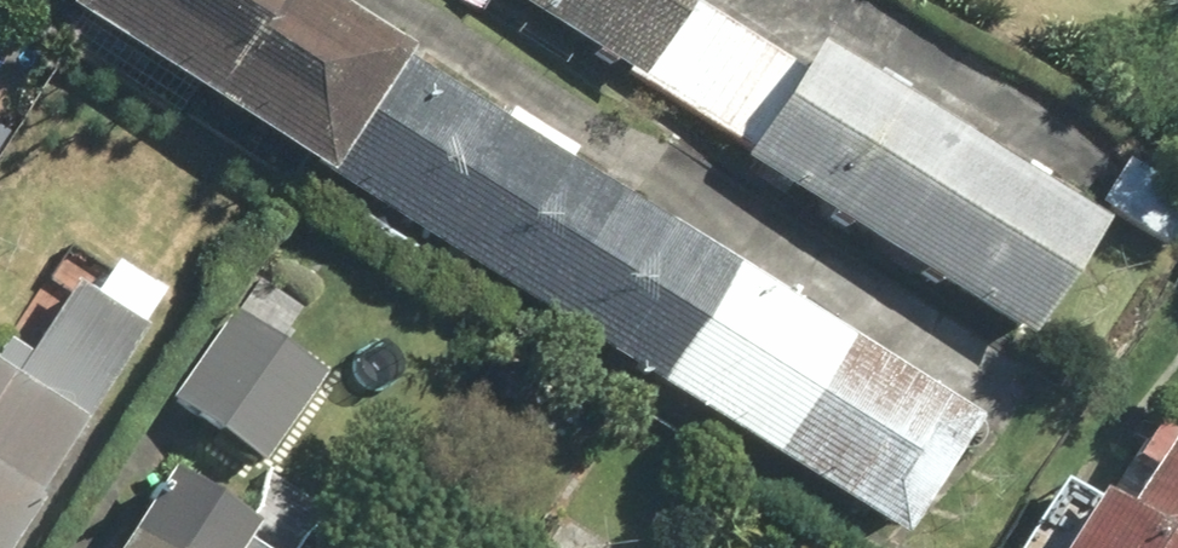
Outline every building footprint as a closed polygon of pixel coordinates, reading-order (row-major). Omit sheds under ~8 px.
[(881,547),(890,547),(967,433),(565,168),(570,161),(496,111),(492,117),(405,60),(406,59),(317,0),(62,0),(50,18),(52,20),(318,195),(326,182),(881,547)] [(736,165),(1018,347),(1090,236),(809,54),(736,165)] [(1163,249),(1177,223),(1177,204),(1120,170),(1096,209),(1163,249)] [(139,328),(66,284),(21,357),(0,345),(0,547),(4,547),(139,328)] [(322,379),(223,314),(163,405),(262,469),(322,379)] [(1172,547),(1177,547),(1177,420),(1118,514),(1172,547)] [(251,522),(154,466),(105,547),(235,547),(251,522)] [(1082,504),(1054,547),(1152,547),(1082,504)]
